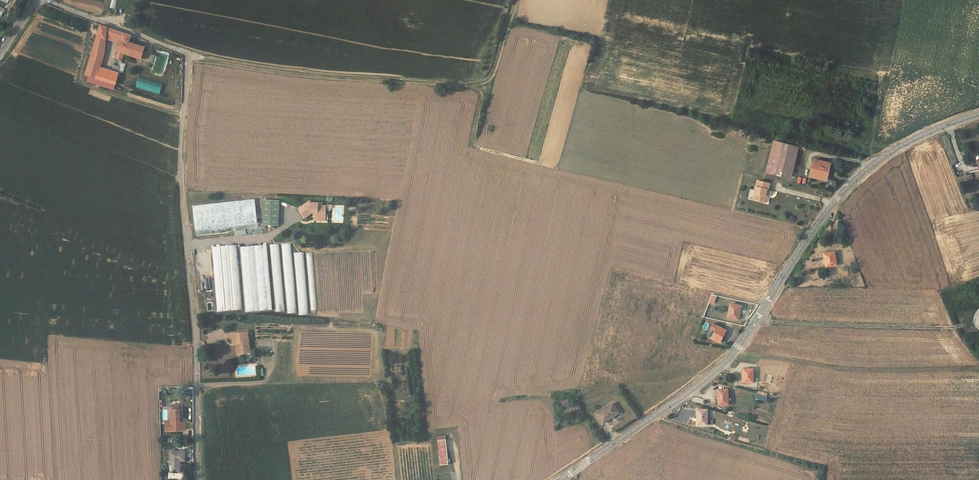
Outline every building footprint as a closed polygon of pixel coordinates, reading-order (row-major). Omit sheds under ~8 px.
[(110,8),(116,10),(118,0),(112,0),(110,8)] [(100,67),(104,54),(106,39),(120,43),(124,33),(101,24),(86,74),(97,78),(116,84),(119,73),(112,71),(100,67)] [(120,43),(118,50),(118,51),(116,58),(119,59),(123,60),(124,53),(142,59),(142,58),(144,50),(145,47),(130,42),(132,35),(124,33),(120,43)] [(118,66),(114,65),(112,71),(119,73),(123,60),(119,59),(118,66)] [(769,174),(777,176),(791,180),(799,151),(786,147),(778,145),(769,174)] [(812,178),(828,183),(832,168),(817,163),(812,178)] [(770,192),(772,186),(760,182),(755,201),(766,204),(769,192),(770,192)] [(253,198),(192,206),(195,230),(256,222),(253,198)] [(278,200),(263,199),(262,224),(277,225),(278,200)] [(310,202),(299,208),(304,217),(312,213),(314,213),(314,221),(326,221),(326,213),(326,207),(322,206),(318,206),(318,204),(310,203),(310,202)] [(236,245),(212,247),(218,311),(241,309),(236,245)] [(266,245),(241,248),(247,312),(272,310),(266,245)] [(834,273),(834,260),(825,260),(825,273),(834,273)] [(730,318),(742,321),(746,306),(734,303),(730,318)] [(718,332),(716,340),(725,342),(728,329),(714,326),(713,331),(718,332)] [(250,352),(247,332),(232,334),(233,344),(237,344),(239,344),(240,353),(250,352)] [(741,369),(740,383),(751,383),(750,369),(741,369)] [(727,405),(727,390),(718,390),(718,405),(727,405)] [(613,405),(598,415),(605,424),(620,414),(613,405)] [(173,410),(171,410),(171,424),(166,424),(166,431),(183,431),(183,423),(180,423),(180,409),(179,409),(173,410)] [(706,426),(707,411),(697,410),(696,425),(706,426)] [(436,439),(437,452),(446,451),(445,438),(436,439)] [(184,451),(170,452),(171,472),(180,472),(180,461),(180,458),(185,458),(184,451)] [(446,451),(437,452),(439,464),(447,463),(446,451)]
